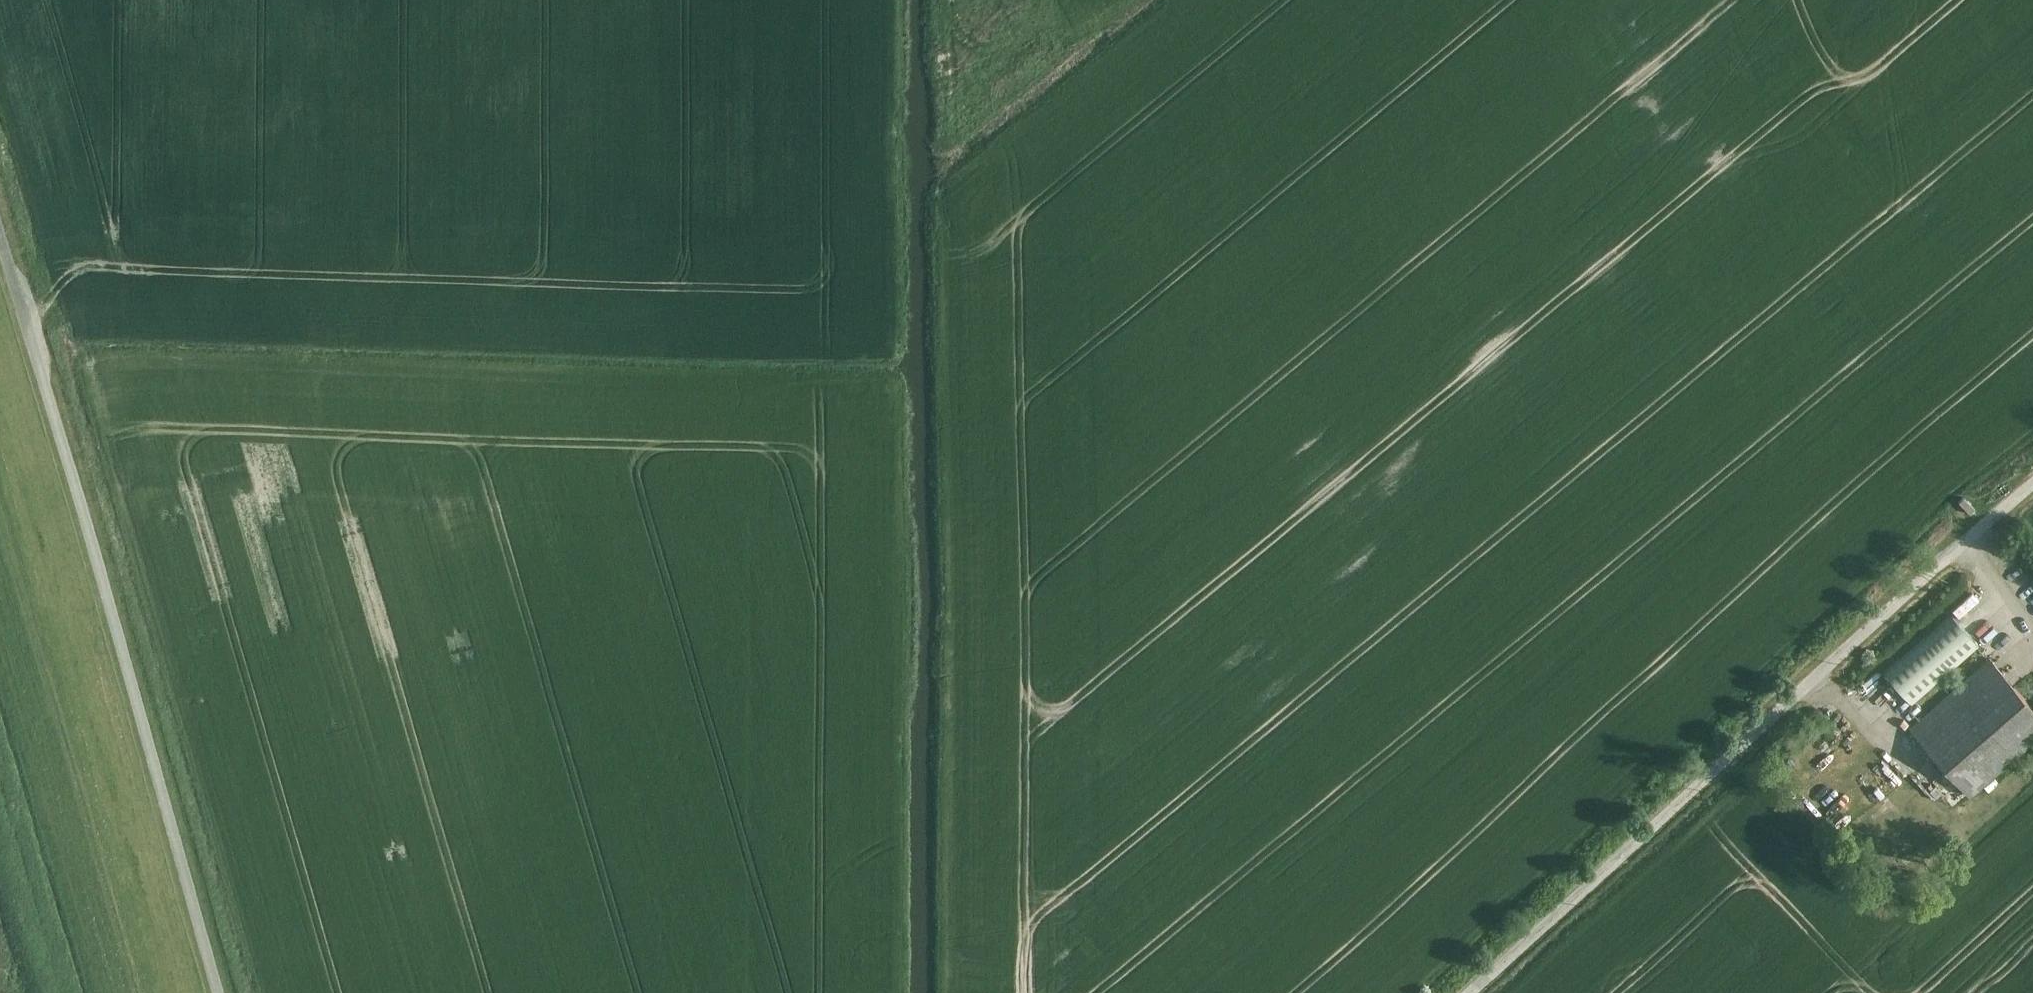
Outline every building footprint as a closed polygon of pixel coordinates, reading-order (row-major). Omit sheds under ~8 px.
[(1962,615),(1982,597),(1975,590),(1956,608),(1962,615)] [(1911,728),(1970,798),(2032,744),(2032,711),(1991,661),(1911,728)]
